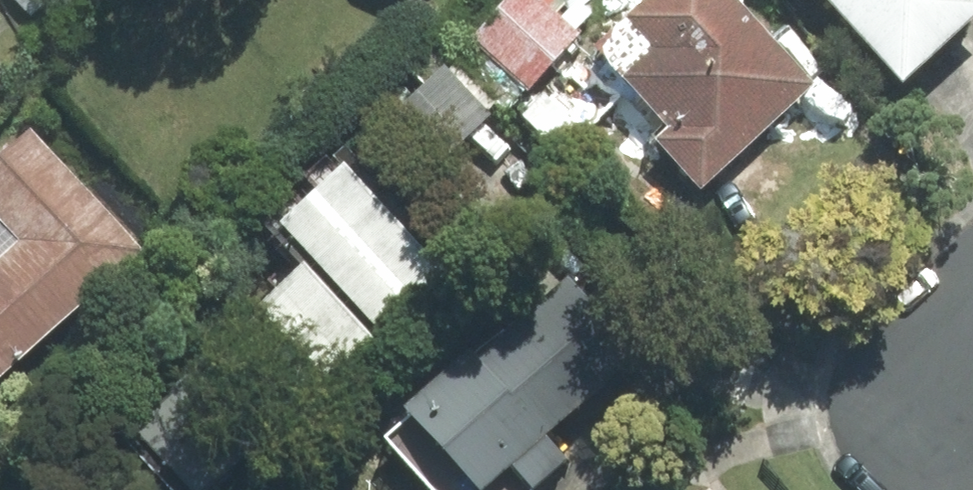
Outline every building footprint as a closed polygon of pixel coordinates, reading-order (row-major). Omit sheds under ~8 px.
[(473,35),(527,85),(575,33),(540,0),(505,0),(473,35)] [(736,0),(648,0),(597,46),(671,126),(659,138),(701,184),(812,83),(736,0)] [(903,76),(972,13),(972,0),(834,0),(903,76)] [(489,114),(444,65),(391,114),(436,162),(489,114)] [(0,155),(0,375),(140,248),(30,128),(0,155)] [(449,276),(344,163),(266,231),(301,268),(244,320),(315,396),(449,276)] [(384,431),(436,489),(530,489),(566,458),(544,433),(637,351),(566,271),(384,431)] [(188,489),(199,489),(267,427),(212,369),(138,438),(188,489)]
